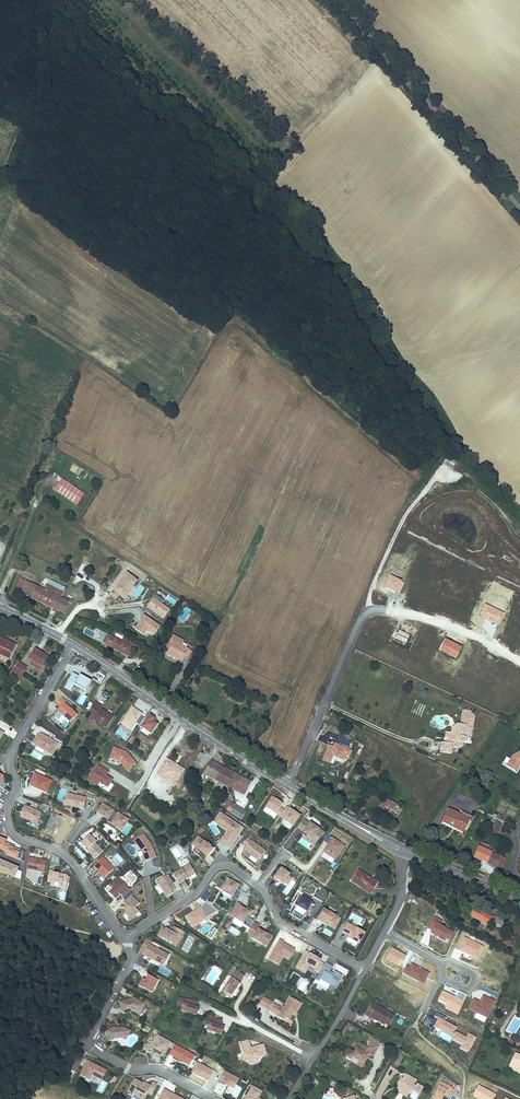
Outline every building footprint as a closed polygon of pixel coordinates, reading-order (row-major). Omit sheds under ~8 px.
[(83,497),(62,482),(55,491),(76,507),(83,497)] [(138,579),(127,570),(113,589),(124,597),(138,579)] [(14,591),(52,609),(57,597),(62,599),(64,593),(47,586),(45,591),(19,579),(14,591)] [(50,581),(47,586),(64,593),(66,588),(50,581)] [(139,584),(133,594),(138,598),(145,588),(139,584)] [(155,593),(153,596),(162,602),(164,599),(155,593)] [(162,617),(169,607),(162,602),(153,596),(146,606),(153,611),(162,617)] [(63,614),(69,602),(66,600),(62,599),(57,597),(52,609),(63,614)] [(153,611),(146,606),(143,610),(151,615),(153,611)] [(159,623),(143,613),(134,628),(143,634),(146,629),(153,633),(159,623)] [(123,636),(121,640),(107,632),(102,641),(129,656),(136,643),(123,636)] [(173,633),(168,643),(171,645),(174,639),(182,643),(184,639),(173,633)] [(0,635),(0,653),(9,657),(16,643),(0,635)] [(182,643),(174,639),(171,645),(169,649),(166,653),(182,661),(185,656),(188,657),(192,651),(189,649),(189,647),(182,643)] [(28,657),(32,660),(41,665),(48,654),(34,646),(28,657)] [(39,669),(41,665),(32,660),(30,663),(39,669)] [(17,661),(9,674),(19,679),(26,667),(17,661)] [(97,671),(93,680),(100,683),(104,675),(97,671)] [(78,675),(72,672),(64,686),(71,690),(74,684),(85,690),(91,680),(79,674),(78,675)] [(64,701),(60,705),(64,710),(61,714),(71,725),(80,717),(69,706),(64,701)] [(105,713),(100,709),(101,708),(102,706),(95,701),(89,712),(92,714),(91,716),(94,718),(93,720),(106,728),(114,716),(106,711),(105,713)] [(142,713),(132,707),(120,724),(131,731),(136,723),(140,725),(144,718),(141,716),(142,713)] [(459,724),(458,725),(456,724),(455,726),(455,733),(450,733),(444,732),(444,738),(449,738),(448,743),(440,742),(439,752),(450,753),(451,747),(457,748),(461,745),(461,742),(464,743),(465,737),(468,738),(469,737),(471,733),(470,728),(471,728),(472,716),(469,715),(469,712),(468,711),(462,710),(461,711),(459,724)] [(153,722),(155,718),(150,715),(141,728),(151,735),(158,725),(153,722)] [(36,736),(32,744),(52,756),(59,744),(41,733),(36,736)] [(351,758),(354,751),(330,740),(321,760),(331,764),(334,758),(344,762),(347,756),(351,758)] [(137,764),(127,751),(113,747),(109,758),(119,762),(127,772),(137,764)] [(515,754),(512,755),(506,766),(517,772),(519,766),(519,752),(515,754)] [(185,770),(166,758),(155,776),(174,788),(185,770)] [(107,776),(109,772),(98,764),(88,780),(97,786),(99,783),(108,788),(113,780),(107,776)] [(207,783),(209,779),(210,780),(219,783),(218,785),(223,788),(221,791),(227,794),(229,789),(247,798),(253,786),(214,765),(208,778),(206,777),(204,781),(207,783)] [(52,779),(34,771),(28,783),(46,792),(52,779)] [(62,800),(66,789),(61,788),(57,799),(62,800)] [(87,797),(68,793),(65,806),(84,810),(87,797)] [(273,797),(265,807),(283,819),(282,820),(293,827),(301,816),(287,806),(284,810),(281,808),(283,804),(273,797)] [(384,797),(377,810),(396,820),(402,807),(384,797)] [(243,813),(227,802),(222,810),(239,820),(243,813)] [(115,810),(103,803),(96,813),(107,820),(106,821),(110,824),(122,831),(130,819),(118,812),(117,813),(114,811),(115,810)] [(42,812),(25,805),(20,818),(37,825),(42,812)] [(453,826),(454,823),(465,829),(470,819),(461,814),(450,808),(443,821),(453,826)] [(464,809),(461,814),(470,819),(473,814),(464,809)] [(243,827),(220,811),(213,821),(227,830),(219,841),(229,848),(243,827)] [(67,818),(52,812),(45,829),(53,832),(57,824),(63,826),(67,818)] [(92,825),(100,817),(96,813),(88,821),(92,825)] [(248,815),(243,813),(239,820),(243,823),(248,815)] [(297,829),(303,833),(309,823),(303,819),(297,829)] [(497,837),(502,824),(495,821),(491,829),(488,827),(486,832),(497,837)] [(324,832),(310,823),(309,823),(303,833),(308,837),(306,839),(316,845),(324,832)] [(465,829),(454,823),(453,826),(463,832),(465,829)] [(94,859),(103,850),(95,841),(96,840),(89,833),(80,842),(90,852),(88,853),(94,859)] [(152,844),(143,833),(134,841),(141,852),(143,858),(141,858),(143,863),(157,858),(152,844)] [(203,839),(198,834),(191,843),(207,855),(214,847),(204,838),(203,839)] [(328,844),(332,838),(328,834),(323,841),(328,844)] [(266,851),(248,837),(242,845),(246,848),(244,850),(258,861),(266,851)] [(345,845),(333,837),(332,838),(328,844),(323,852),(335,860),(345,845)] [(0,838),(0,850),(7,853),(9,846),(10,844),(6,842),(7,840),(0,838)] [(502,857),(493,853),(495,848),(482,842),(480,847),(479,847),(474,858),(497,869),(498,867),(501,869),(506,859),(502,857)] [(20,853),(13,851),(14,848),(9,846),(7,853),(6,856),(17,860),(20,853)] [(75,851),(82,858),(85,855),(77,848),(75,851)] [(113,867),(103,856),(93,866),(104,877),(113,867)] [(46,860),(29,858),(27,870),(44,873),(46,860)] [(19,867),(0,860),(0,873),(14,879),(19,867)] [(172,875),(177,882),(179,885),(196,875),(189,864),(172,875)] [(291,872),(281,865),(273,875),(283,882),(284,882),(288,885),(293,878),(289,875),(291,872)] [(367,891),(371,885),(374,887),(378,881),(358,869),(351,880),(367,891)] [(54,871),(49,870),(47,883),(50,883),(49,888),(66,890),(68,877),(67,875),(53,873),(54,871)] [(173,884),(168,875),(157,883),(167,899),(182,890),(179,885),(177,882),(173,884)] [(130,890),(118,877),(109,886),(113,889),(109,893),(115,900),(121,895),(122,897),(130,890)] [(226,882),(220,879),(214,890),(223,894),(222,896),(231,901),(239,885),(227,878),(226,882)] [(301,895),(300,896),(298,894),(294,903),(307,910),(305,913),(310,916),(314,907),(312,906),(314,903),(311,901),(312,900),(310,900),(312,897),(303,892),(301,895)] [(140,903),(132,895),(123,904),(127,908),(124,910),(125,913),(131,920),(140,912),(136,908),(140,903)] [(243,906),(237,903),(230,917),(234,919),(234,921),(244,927),(249,917),(251,916),(254,912),(247,908),(246,909),(242,908),(243,906)] [(208,919),(201,907),(185,917),(192,929),(208,919)] [(341,919),(323,909),(316,922),(335,932),(341,919)] [(493,920),(477,914),(476,915),(473,914),(472,918),(474,919),(473,922),(490,928),(493,920)] [(444,921),(434,916),(428,928),(432,930),(430,934),(448,943),(454,932),(441,925),(444,921)] [(261,925),(254,922),(247,935),(250,937),(249,939),(252,940),(251,941),(266,948),(272,935),(263,930),(262,931),(259,929),(261,925)] [(366,933),(348,923),(341,934),(352,939),(350,942),(359,947),(366,933)] [(172,931),(162,926),(156,937),(177,947),(185,932),(174,927),(172,931)] [(238,936),(241,931),(231,926),(229,931),(238,936)] [(485,947),(464,937),(458,950),(478,960),(485,947)] [(154,942),(147,938),(140,952),(144,954),(142,956),(164,967),(170,954),(152,945),(154,942)] [(285,942),(280,939),(268,960),(279,966),(284,957),(290,961),(296,950),(284,944),(285,942)] [(319,974),(324,964),(320,962),(321,960),(306,951),(295,970),(305,975),(309,967),(315,970),(314,972),(319,974)] [(334,967),(325,962),(324,964),(319,974),(314,981),(328,989),(328,988),(334,991),(343,975),(335,971),(333,974),(331,972),(334,967)] [(402,973),(424,985),(430,973),(411,963),(409,967),(406,966),(402,973)] [(242,980),(247,973),(239,968),(225,989),(230,991),(234,994),(243,981),(242,980)] [(152,995),(158,981),(147,976),(145,981),(141,979),(138,988),(152,995)] [(487,1019),(495,1001),(483,995),(480,1002),(474,999),(469,1010),(487,1019)] [(287,1019),(288,1017),(292,1019),(296,1011),(298,1012),(303,1001),(292,996),(287,1006),(285,1005),(284,1007),(276,1003),(276,1002),(265,997),(262,1004),(273,1010),(272,1010),(281,1014),(280,1016),(287,1019)] [(183,1004),(181,1010),(185,1011),(185,1013),(196,1016),(199,1008),(197,1007),(196,1000),(178,998),(177,1003),(183,1004)] [(119,1004),(122,1015),(132,1013),(140,1016),(146,1004),(133,999),(119,1004)] [(385,1025),(389,1018),(393,1020),(395,1016),(391,1014),(392,1013),(372,1002),(366,1014),(385,1025)] [(434,1017),(438,1019),(435,1026),(452,1034),(456,1027),(444,1021),(446,1017),(437,1012),(434,1017)] [(209,1023),(207,1030),(211,1031),(211,1032),(222,1036),(224,1027),(223,1027),(222,1020),(205,1017),(204,1022),(209,1023)] [(112,1029),(104,1034),(110,1043),(116,1040),(122,1039),(126,1042),(131,1032),(124,1028),(112,1029)] [(468,1052),(476,1038),(469,1034),(467,1038),(455,1032),(452,1039),(463,1045),(461,1049),(468,1052)] [(172,1042),(157,1034),(149,1050),(164,1058),(167,1051),(170,1053),(169,1055),(189,1066),(195,1055),(175,1044),(175,1045),(172,1043),(172,1042)] [(257,1058),(261,1057),(267,1055),(263,1045),(253,1049),(253,1050),(252,1051),(248,1041),(240,1043),(243,1052),(245,1056),(243,1060),(249,1063),(255,1062),(257,1058)] [(361,1062),(366,1064),(367,1065),(371,1056),(375,1058),(381,1048),(373,1043),(369,1048),(361,1062)] [(361,1062),(369,1048),(362,1044),(358,1052),(353,1049),(348,1057),(353,1060),(355,1058),(361,1062)] [(518,1054),(516,1059),(513,1057),(510,1063),(519,1068),(519,1055),(518,1054)] [(87,1060),(79,1076),(89,1082),(92,1076),(101,1081),(107,1071),(87,1060)] [(191,1073),(207,1082),(213,1070),(197,1062),(191,1073)] [(510,1063),(509,1067),(519,1072),(519,1068),(510,1063)] [(239,1078),(224,1071),(219,1081),(234,1089),(239,1078)] [(401,1090),(411,1095),(414,1097),(412,1098),(413,1098),(419,1098),(425,1089),(420,1086),(419,1088),(416,1086),(419,1081),(408,1075),(406,1079),(403,1077),(399,1084),(401,1090)] [(143,1083),(134,1079),(128,1091),(135,1095),(137,1092),(146,1097),(148,1094),(152,1096),(158,1084),(153,1082),(151,1086),(144,1082),(143,1083)] [(444,1097),(449,1098),(453,1090),(453,1087),(441,1081),(432,1098),(443,1098),(444,1097)] [(222,1096),(227,1086),(218,1082),(213,1091),(222,1096)] [(252,1085),(245,1098),(261,1098),(259,1098),(263,1091),(252,1085)] [(164,1089),(159,1098),(183,1098),(164,1089)] [(411,1095),(401,1090),(402,1092),(401,1095),(408,1098),(411,1095)]
